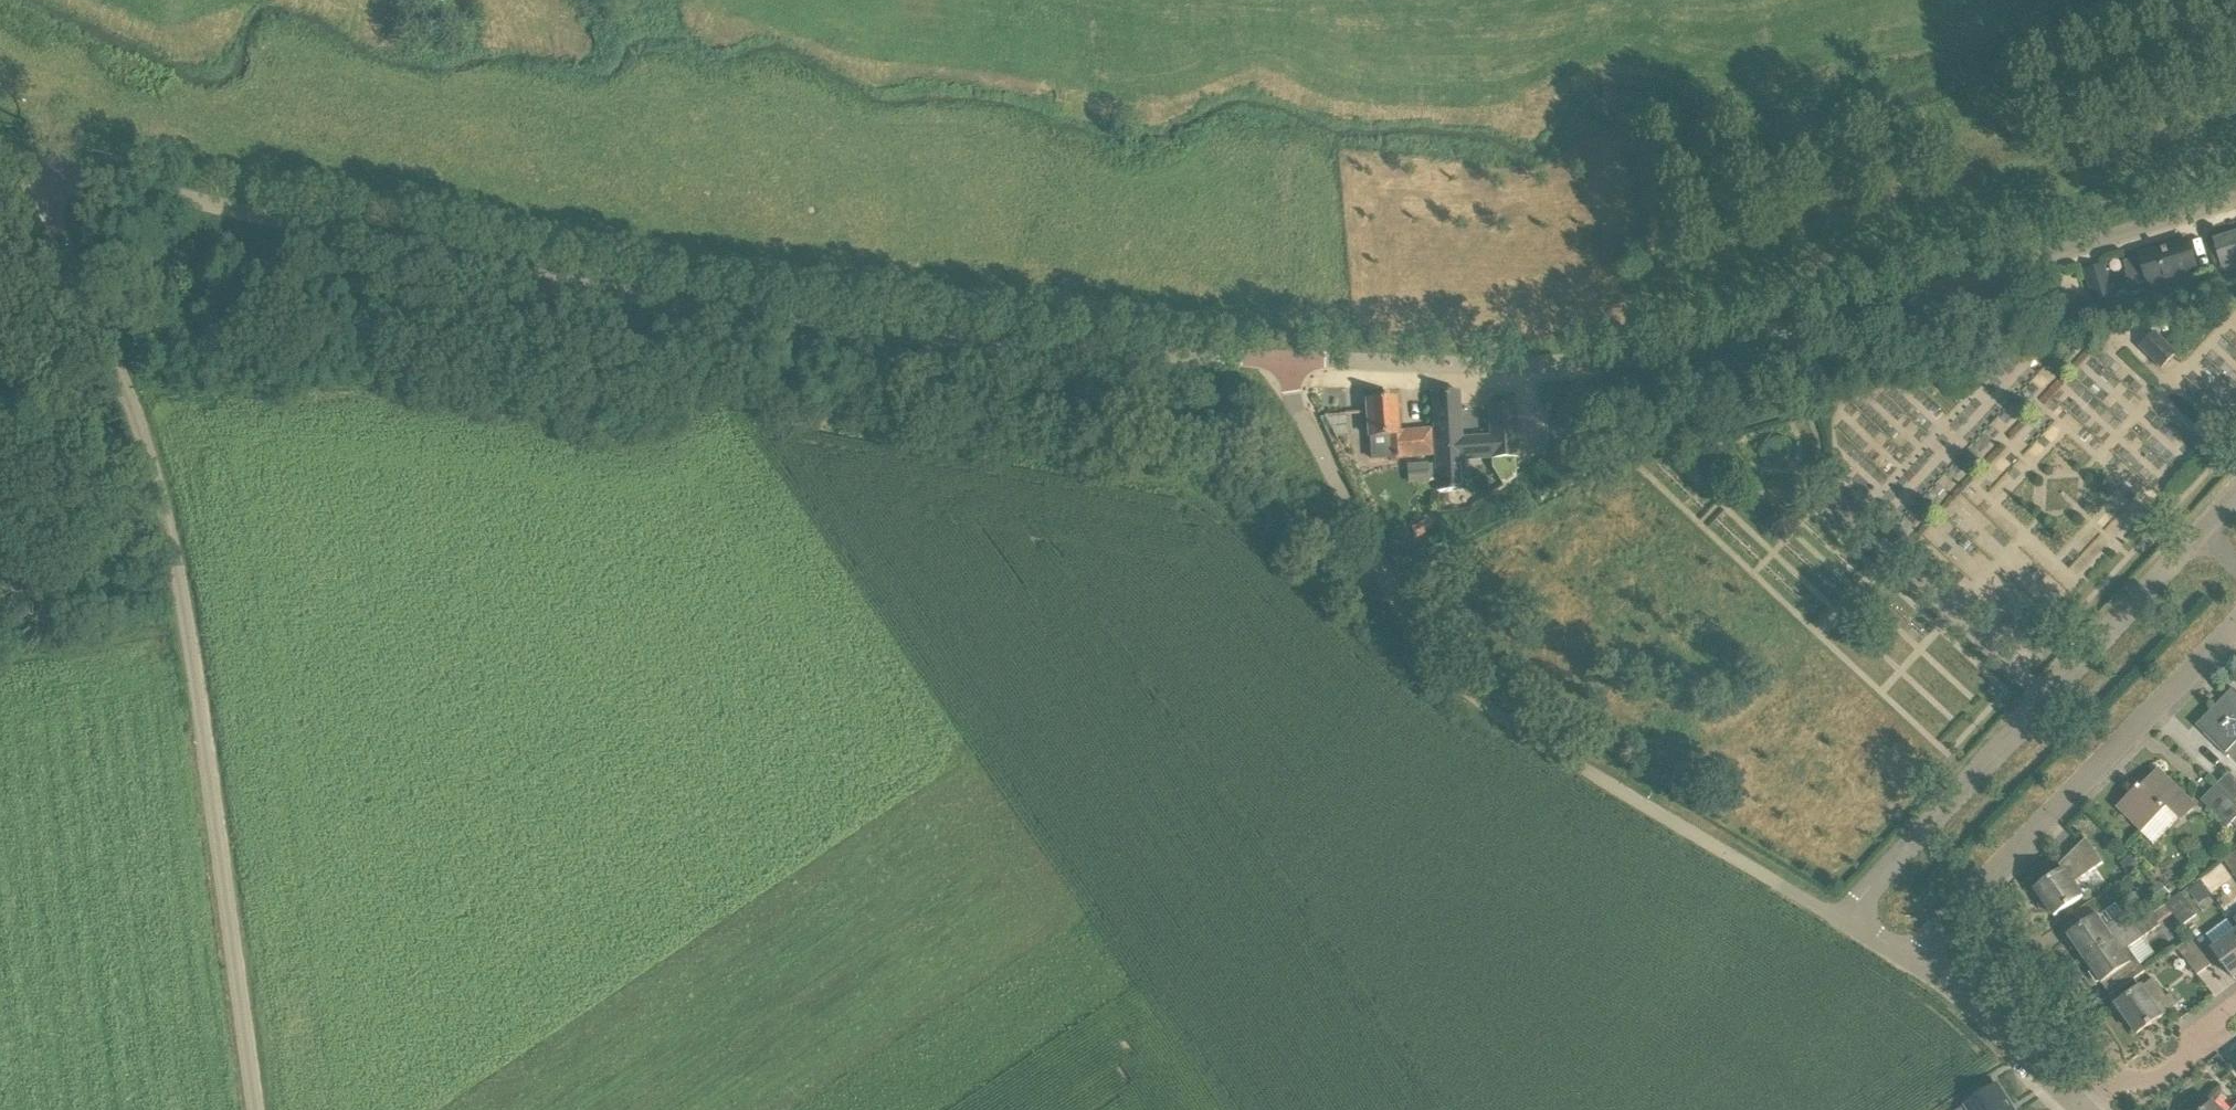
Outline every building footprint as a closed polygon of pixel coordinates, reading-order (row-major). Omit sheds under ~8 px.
[(2217,242),(2226,270),(2235,267),(2235,236),(2217,242)] [(2198,269),(2196,262),(2189,241),(2141,256),(2142,257),(2125,262),(2132,287),(2149,282),(2150,284),(2198,269)] [(2085,272),(2095,300),(2114,293),(2105,265),(2085,272)] [(2156,332),(2142,347),(2163,367),(2177,353),(2156,332)] [(1433,392),(1437,492),(1463,492),(1461,413),(1460,391),(1433,392)] [(1399,432),(1398,414),(1397,399),(1368,401),(1370,440),(1371,460),(1433,458),(1432,430),(1399,432)] [(1516,401),(1489,403),(1492,456),(1519,455),(1516,401)] [(1414,464),(1415,483),(1430,482),(1430,480),(1429,464),(1429,463),(1414,464)] [(1413,528),(1419,539),(1440,527),(1434,516),(1413,528)] [(2235,688),(2197,726),(2226,754),(2235,744),(2235,689),(2235,688)] [(2198,807),(2175,785),(2159,770),(2143,788),(2140,785),(2118,807),(2155,844),(2179,819),(2183,822),(2198,807)] [(2235,802),(2235,780),(2230,773),(2218,785),(2235,802)] [(2218,785),(2202,801),(2228,828),(2232,824),(2235,820),(2235,802),(2218,785)] [(2056,916),(2074,904),(2085,896),(2076,882),(2097,868),(2081,845),(2060,865),(2064,871),(2037,890),(2056,916)] [(2225,862),(2235,876),(2235,854),(2225,862)] [(2121,864),(2129,876),(2141,869),(2132,857),(2121,864)] [(2128,886),(2139,879),(2134,873),(2124,880),(2128,886)] [(2170,894),(2162,883),(2151,891),(2159,902),(2170,894)] [(2196,899),(2208,891),(2202,883),(2190,891),(2196,900),(2196,899)] [(2167,904),(2173,913),(2182,927),(2197,917),(2182,894),(2167,904)] [(2078,949),(2086,960),(2136,925),(2128,914),(2108,928),(2100,916),(2104,913),(2095,900),(2074,914),(2083,927),(2069,936),(2071,938),(2068,942),(2074,950),(2078,949)] [(2157,910),(2152,914),(2158,923),(2163,919),(2157,910)] [(2160,926),(2158,923),(2152,914),(2136,925),(2086,960),(2102,982),(2112,996),(2123,988),(2135,980),(2135,979),(2146,972),(2137,959),(2130,948),(2136,944),(2145,938),(2144,937),(2160,926)] [(2235,977),(2235,932),(2212,949),(2235,978),(2235,977)] [(2212,966),(2198,948),(2192,940),(2178,950),(2185,958),(2198,976),(2212,966)] [(2172,994),(2167,997),(2155,980),(2144,987),(2144,986),(2141,988),(2129,997),(2118,1005),(2138,1034),(2163,1016),(2179,1004),(2172,994)] [(1975,1096),(1990,1086),(1985,1079),(1971,1089),(1975,1096)] [(1991,1090),(1962,1109),(2008,1109),(1991,1090)] [(2214,1102),(2205,1109),(2222,1109),(2214,1102)]
